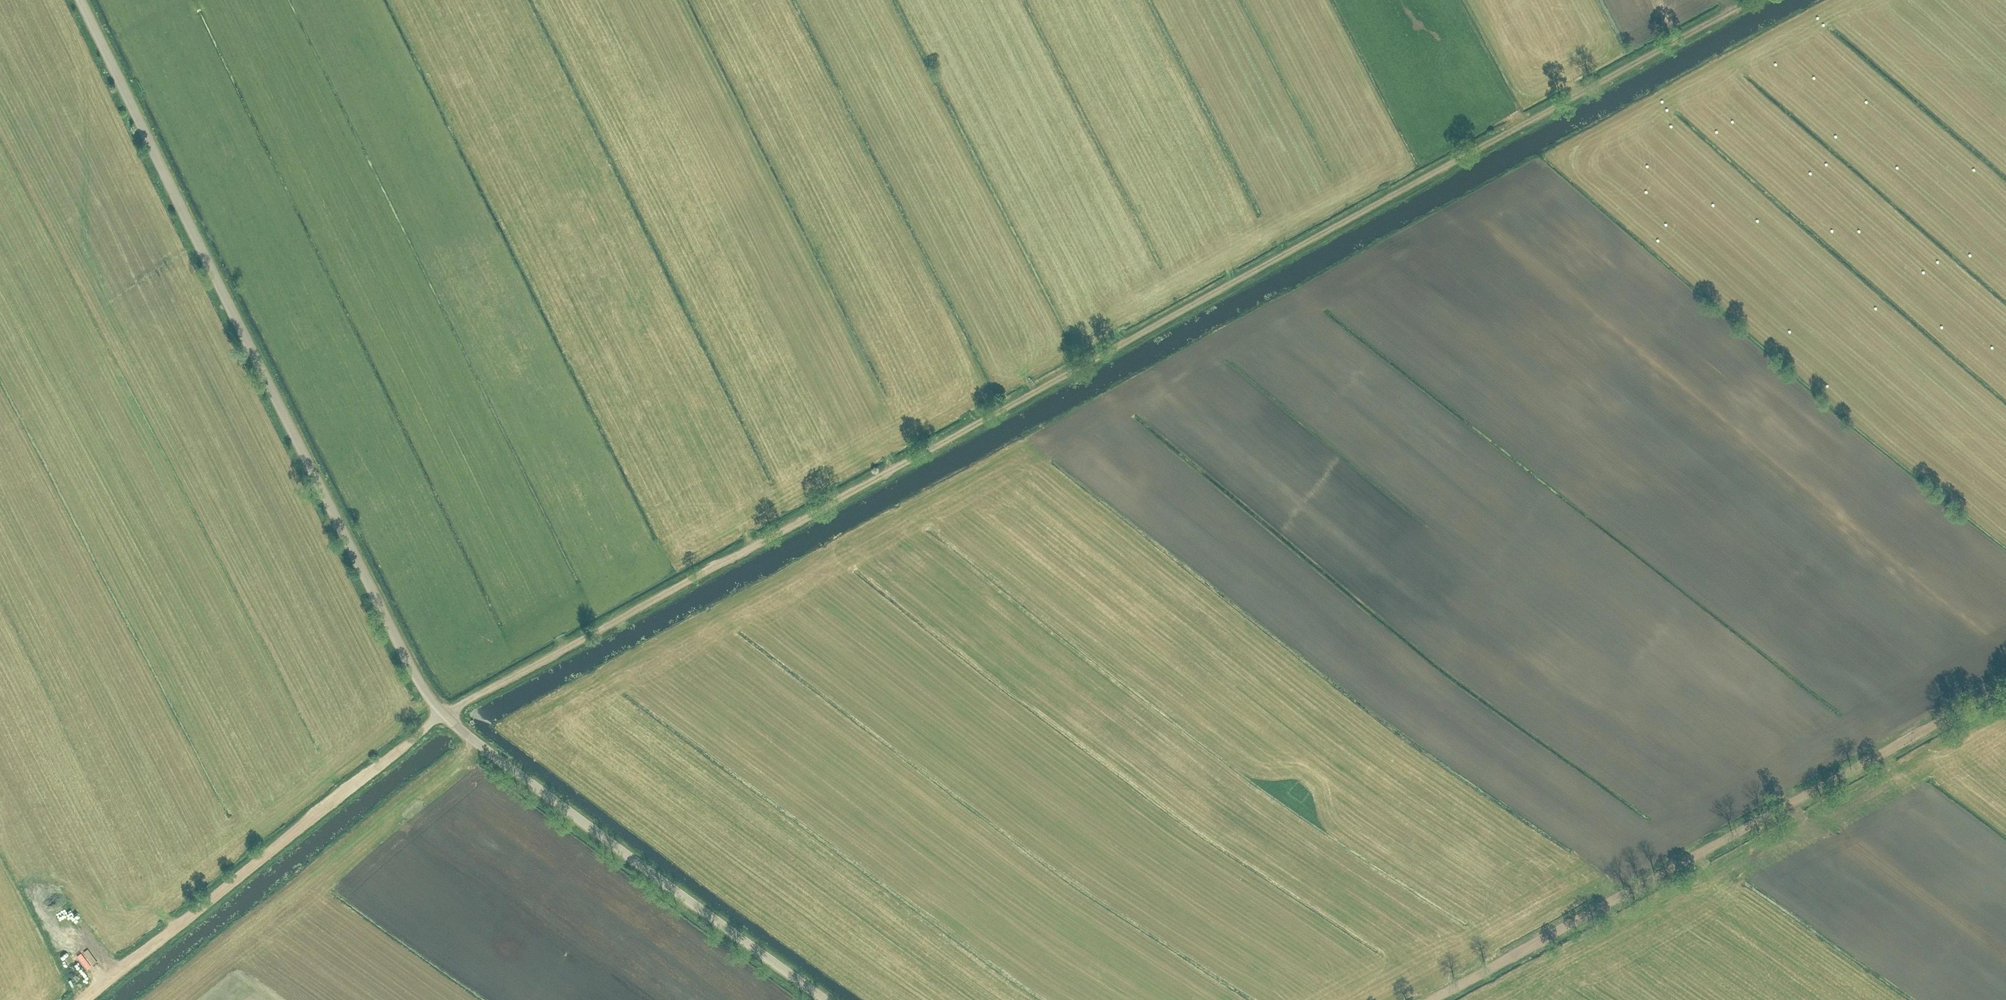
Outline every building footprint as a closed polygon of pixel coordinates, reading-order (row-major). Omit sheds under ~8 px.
[(99,954),(103,962),(111,958),(107,950),(99,954)] [(1457,963),(1461,969),(1465,966),(1461,960),(1457,963)] [(75,982),(81,979),(78,974),(72,977),(75,982)]
